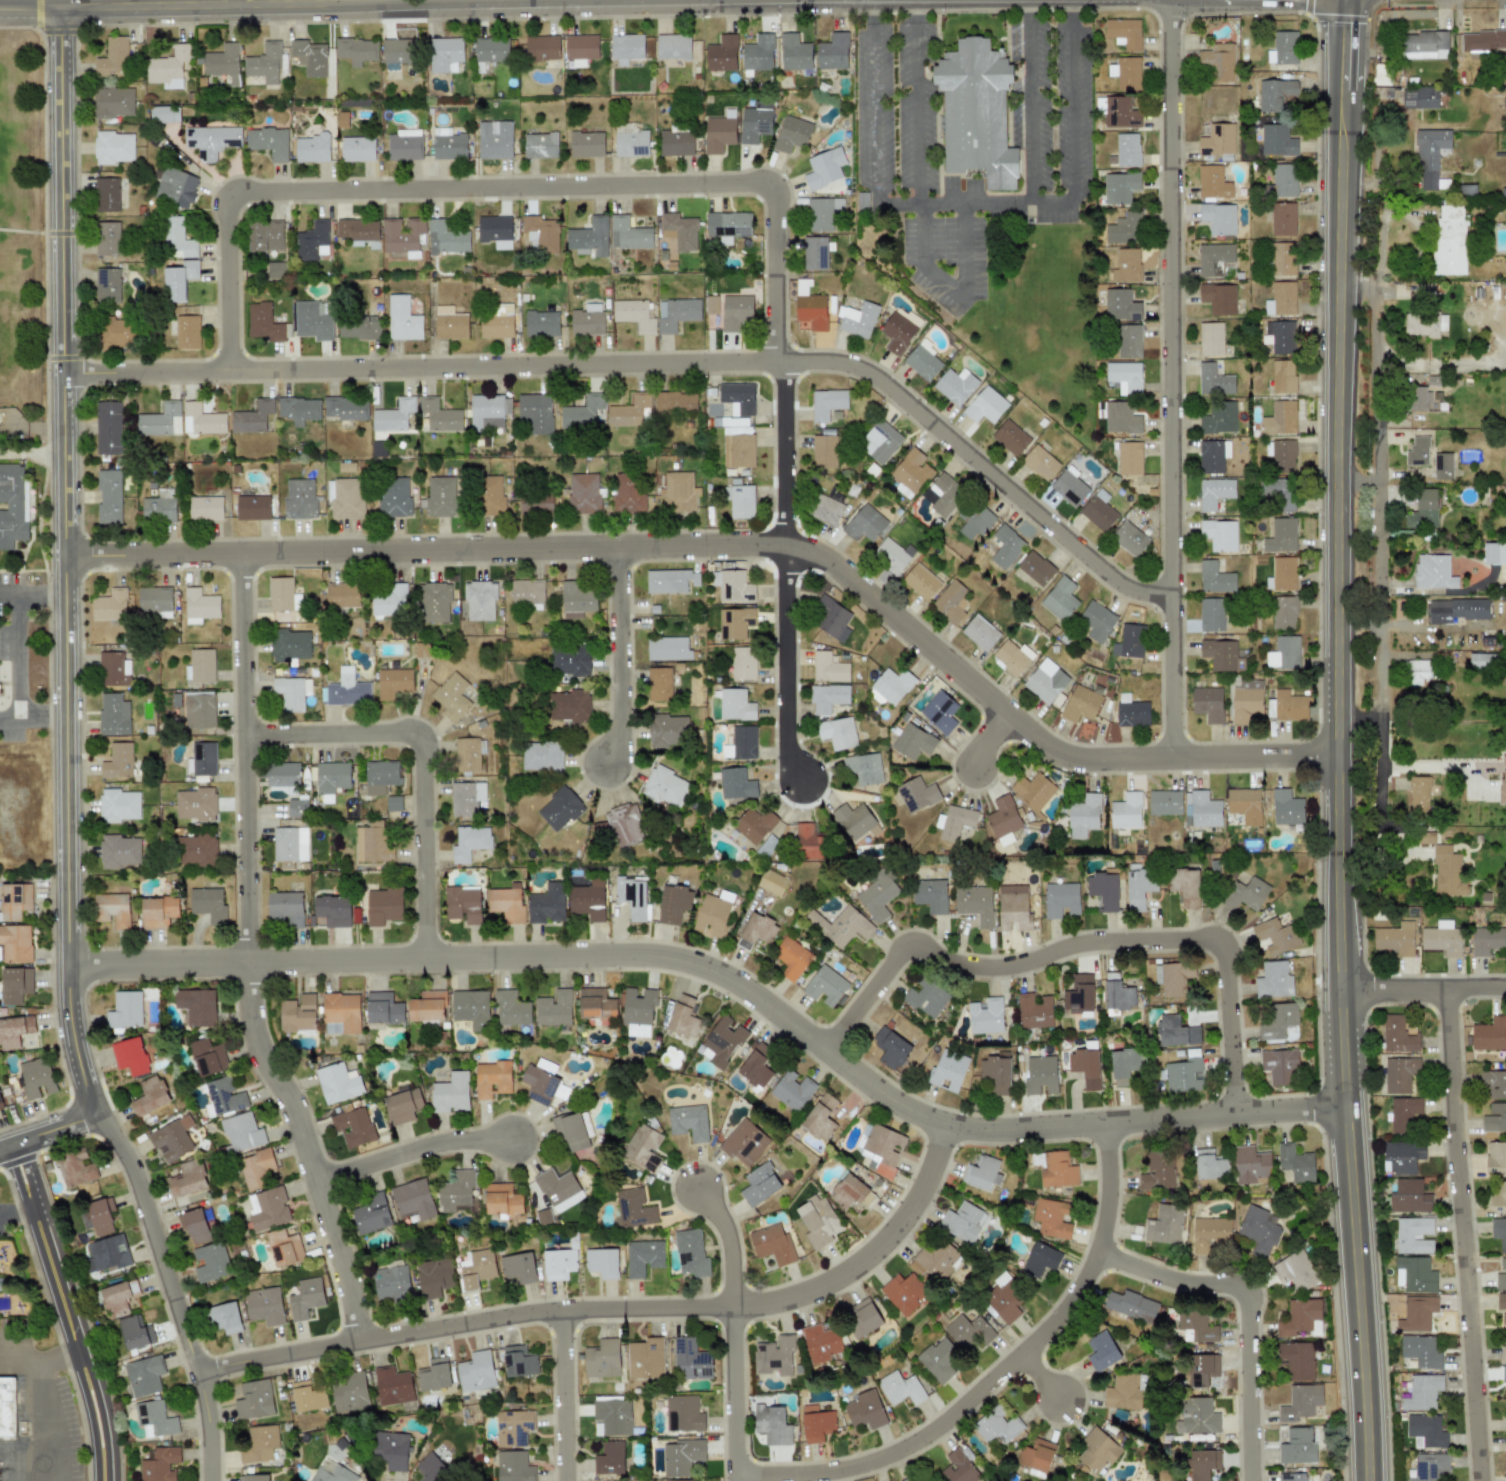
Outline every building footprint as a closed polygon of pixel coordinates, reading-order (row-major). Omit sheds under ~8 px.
[(1140,20),(1105,19),(1104,38),(1114,38),(1114,44),(1124,44),(1124,52),(1140,53),(1140,20)] [(1435,58),(1435,50),(1448,50),(1448,30),(1402,31),(1402,58),(1435,58)] [(1296,31),(1274,31),(1274,50),(1266,50),(1267,64),(1297,64),(1296,31)] [(1461,51),(1505,50),(1505,31),(1461,31),(1461,51)] [(811,43),(797,43),(797,32),(780,33),(780,69),(811,69),(811,43)] [(817,69),(847,69),(846,32),(830,32),(830,43),(816,43),(817,69)] [(706,70),(736,70),(736,33),(719,34),(719,44),(705,44),(706,70)] [(773,70),(772,33),(755,33),(755,44),(742,44),(743,76),(751,76),(751,70),(773,70)] [(690,59),(690,34),(656,35),(656,60),(690,59)] [(525,36),(525,61),(559,60),(559,35),(525,36)] [(598,59),(598,35),(565,35),(565,67),(585,67),(585,59),(598,59)] [(610,59),(617,59),(617,66),(627,66),(627,59),(643,59),(644,35),(611,35),(610,59)] [(127,71),(127,36),(105,37),(106,57),(94,58),(94,72),(127,71)] [(508,37),(474,38),(475,73),(487,73),(487,62),(509,62),(508,37)] [(943,172),(964,172),(964,169),(984,169),(984,190),(1017,190),(1016,147),(1005,147),(1004,84),(1012,84),(1012,64),(1005,64),(1005,51),(989,51),(989,37),(956,38),(957,52),(942,52),(942,60),(934,60),(934,91),(942,91),(943,172)] [(430,73),(456,73),(456,62),(463,62),(463,38),(429,38),(430,73)] [(377,60),(377,39),(335,39),(335,58),(350,58),(350,68),(360,67),(360,61),(377,60)] [(382,39),(381,63),(413,64),(414,39),(382,39)] [(326,44),(307,44),(307,40),(290,40),(289,58),(297,58),(297,65),(304,65),(304,76),(325,77),(326,44)] [(279,41),(263,42),(263,56),(243,56),(244,76),(263,76),(263,85),(279,84),(279,41)] [(238,42),(222,42),(222,53),(203,52),(203,74),(230,75),(229,85),(237,85),(238,42)] [(1234,44),(1211,44),(1211,51),(1198,50),(1198,65),(1208,66),(1208,82),(1233,83),(1234,44)] [(146,83),(170,82),(170,76),(181,76),(181,62),(189,61),(188,45),(173,46),(173,57),(145,58),(146,83)] [(1140,57),(1116,57),(1117,65),(1107,65),(1107,76),(1116,76),(1117,91),(1140,90),(1140,57)] [(1281,112),(1281,97),(1296,98),(1297,81),(1259,80),(1258,112),(1281,112)] [(133,116),(133,87),(94,87),(94,117),(133,116)] [(1401,88),(1402,110),(1438,108),(1437,87),(1401,88)] [(1129,97),(1105,97),(1106,127),(1140,127),(1140,110),(1130,110),(1129,97)] [(771,135),(772,101),(753,101),(753,108),(741,108),(740,144),(757,145),(757,135),(771,135)] [(179,106),(150,106),(150,122),(179,122),(179,106)] [(704,155),(722,154),(722,144),(735,144),(734,109),(721,109),(722,117),(703,118),(704,155)] [(805,147),(813,123),(782,114),(772,148),(789,153),(792,143),(805,147)] [(512,159),(511,121),(477,122),(478,160),(512,159)] [(1198,137),(1198,155),(1234,154),(1234,123),(1208,124),(1208,137),(1198,137)] [(648,155),(648,130),(637,130),(637,124),(614,124),(614,156),(648,155)] [(1297,155),(1298,138),(1287,138),(1287,124),(1262,124),(1261,154),(1297,155)] [(216,162),(216,149),(241,148),(241,126),(184,128),(184,148),(197,147),(197,162),(216,162)] [(245,129),(246,150),(270,149),(270,163),(287,162),(286,128),(245,129)] [(466,159),(466,134),(450,134),(450,128),(432,128),(433,159),(466,159)] [(386,134),(387,160),(420,159),(419,129),(394,130),(394,134),(386,134)] [(693,130),(659,131),(660,156),(693,155),(693,130)] [(1450,130),(1416,130),(1417,188),(1439,188),(1438,149),(1451,149),(1450,130)] [(134,163),(133,132),(94,133),(94,163),(134,163)] [(604,157),(603,132),(569,133),(569,157),(604,157)] [(524,158),(557,158),(557,133),(523,134),(524,158)] [(1116,167),(1139,166),(1139,133),(1116,134),(1116,167)] [(294,137),(295,162),(329,161),(328,136),(294,137)] [(374,161),(374,137),(340,138),(340,161),(374,161)] [(811,172),(802,175),(808,191),(842,178),(838,166),(846,163),(839,146),(806,158),(811,172)] [(1272,164),(1273,197),(1296,197),(1296,164),(1272,164)] [(199,178),(164,165),(153,195),(188,208),(199,178)] [(1232,198),(1232,182),(1222,182),(1221,165),(1198,166),(1198,198),(1232,198)] [(1140,173),(1103,173),(1104,204),(1130,203),(1130,191),(1140,190),(1140,173)] [(118,178),(95,178),(95,212),(119,212),(118,178)] [(868,192),(857,192),(856,209),(867,210),(868,192)] [(843,198),(808,198),(808,231),(832,231),(831,212),(843,211),(843,198)] [(1294,203),(1271,203),(1271,236),(1295,236),(1294,203)] [(1235,234),(1235,204),(1199,205),(1199,221),(1209,221),(1209,235),(1235,234)] [(1465,274),(1465,205),(1434,205),(1435,274),(1465,274)] [(1115,225),(1104,225),(1105,244),(1141,242),(1140,211),(1123,211),(1123,217),(1115,218),(1115,225)] [(750,212),(706,213),(706,236),(750,236),(750,212)] [(660,237),(675,237),(675,252),(696,251),(696,218),(678,218),(678,213),(660,213),(660,237)] [(558,248),(558,220),(539,220),(539,216),(523,215),(523,240),(536,241),(536,247),(558,248)] [(628,215),(610,215),(610,247),(652,248),(652,228),(628,227),(628,215)] [(197,257),(196,239),(183,240),(183,216),(164,216),(166,258),(197,257)] [(478,242),(493,242),(494,249),(511,249),(510,216),(477,217),(478,242)] [(418,251),(417,234),(425,234),(424,218),(403,219),(403,218),(382,219),(383,252),(418,251)] [(328,219),(311,219),(312,230),(295,231),(296,261),(317,261),(317,254),(328,254),(328,219)] [(336,220),(336,240),(378,238),(377,219),(336,220)] [(428,252),(469,251),(469,230),(445,230),(445,219),(428,219),(428,252)] [(565,229),(566,249),(575,248),(575,253),(593,253),(593,257),(607,257),(606,219),(589,219),(589,229),(565,229)] [(118,221),(95,222),(96,256),(119,255),(118,221)] [(283,251),(282,223),(248,223),(249,251),(283,251)] [(803,237),(803,270),(827,269),(827,250),(833,250),(833,237),(803,237)] [(1295,243),(1273,242),(1272,275),(1295,276),(1295,243)] [(1233,244),(1198,245),(1199,277),(1223,277),(1223,262),(1234,262),(1233,244)] [(1139,282),(1138,248),(1116,249),(1116,268),(1110,269),(1111,282),(1139,282)] [(164,268),(165,302),(185,302),(185,279),(198,279),(198,260),(181,260),(181,267),(164,268)] [(120,269),(96,268),(95,301),(119,302),(120,269)] [(807,279),(796,279),(796,321),(809,321),(809,331),(825,331),(826,296),(806,295),(807,279)] [(1295,281),(1272,282),(1272,300),(1264,300),(1264,315),(1295,314),(1295,281)] [(1199,303),(1209,303),(1209,316),(1235,315),(1235,284),(1198,285),(1199,303)] [(1141,302),(1130,302),(1130,289),(1105,289),(1105,320),(1140,320),(1141,302)] [(422,339),(422,315),(408,315),(408,294),(388,295),(388,339),(422,339)] [(721,332),(739,332),(739,320),(752,320),(752,296),(722,295),(721,332)] [(717,296),(705,296),(705,314),(718,314),(717,296)] [(657,300),(657,334),(676,333),(676,321),(700,320),(700,299),(657,300)] [(612,301),(612,322),(636,321),(636,334),(655,334),(654,318),(647,318),(647,300),(612,301)] [(314,336),(314,341),(332,340),(332,313),(325,313),(325,301),(294,301),(295,336),(314,336)] [(877,305),(861,301),(858,311),(838,306),(835,317),(840,318),(837,330),(869,338),(877,305)] [(248,336),(267,336),(267,342),(284,342),(284,323),(270,324),(270,302),(247,302),(248,336)] [(513,337),(512,303),(486,304),(486,319),(479,319),(479,338),(513,337)] [(603,334),(602,303),(584,304),(584,310),(570,310),(571,335),(603,334)] [(467,338),(468,314),(452,313),(452,306),(434,305),(434,338),(467,338)] [(525,337),(559,337),(558,311),(524,311),(525,337)] [(884,348),(897,357),(918,328),(893,311),(878,332),(889,340),(884,348)] [(1446,331),(1447,315),(1405,314),(1404,336),(1438,336),(1439,330),(1446,331)] [(199,316),(176,315),(175,349),(199,349),(199,316)] [(338,339),(381,338),(380,316),(338,317),(338,339)] [(136,347),(137,319),(103,318),(102,346),(136,347)] [(1295,354),(1295,321),(1269,322),(1269,354),(1295,354)] [(1223,355),(1222,322),(1198,323),(1199,356),(1223,355)] [(1141,325),(1116,324),(1115,357),(1140,358),(1141,325)] [(942,364),(931,355),(935,349),(921,338),(902,362),(927,383),(942,364)] [(1295,392),(1294,360),(1271,360),(1272,393),(1295,392)] [(1141,363),(1105,362),(1105,381),(1118,381),(1118,394),(1140,394),(1141,363)] [(1214,362),(1198,362),(1199,394),(1234,393),(1234,375),(1215,376),(1214,362)] [(956,375),(947,368),(932,387),(957,408),(979,381),(962,368),(956,375)] [(753,383),(718,384),(719,402),(730,402),(731,416),(754,416),(753,383)] [(975,423),(981,415),(992,424),(1008,404),(985,384),(962,412),(975,423)] [(1428,412),(1428,386),(1409,386),(1409,412),(1428,412)] [(847,390),(812,391),(812,422),(828,422),(828,409),(847,409),(847,390)] [(603,409),(603,392),(586,393),(586,406),(560,407),(560,429),(595,428),(594,409),(603,409)] [(607,427),(642,426),(641,408),(650,408),(650,392),(631,392),(631,405),(607,406),(607,427)] [(697,393),(654,392),(653,414),(696,416),(697,393)] [(552,434),(551,394),(517,395),(518,423),(525,423),(525,434),(552,434)] [(470,396),(471,430),(503,429),(502,395),(470,396)] [(427,411),(428,431),(462,430),(462,409),(438,409),(437,396),(418,396),(419,411),(427,411)] [(324,416),(337,416),(337,420),(366,420),(365,397),(324,397),(324,416)] [(407,430),(406,413),(415,412),(415,397),(396,397),(397,409),(372,409),(372,431),(407,430)] [(230,412),(231,432),(265,431),(265,415),(274,414),(273,398),(255,399),(255,411),(230,412)] [(303,419),(319,419),(320,398),(277,398),(277,418),(292,418),(292,427),(303,427),(303,419)] [(179,400),(161,400),(161,414),(136,414),(137,435),(180,434),(179,400)] [(1295,433),(1295,400),(1271,401),(1271,414),(1260,414),(1260,434),(1295,433)] [(121,454),(120,401),(96,402),(96,454),(121,454)] [(226,432),(226,413),(200,413),(200,401),(182,401),(183,433),(226,432)] [(1209,415),(1199,415),(1199,433),(1235,432),(1235,401),(1209,402),(1209,415)] [(1141,433),(1141,415),(1130,415),(1131,402),(1106,402),(1105,432),(1141,433)] [(880,466),(904,438),(879,418),(856,445),(880,466)] [(1018,457),(1031,437),(1004,419),(990,439),(1018,457)] [(723,468),(754,467),(754,433),(722,434),(723,468)] [(813,467),(837,467),(836,435),(812,435),(813,467)] [(1428,465),(1428,436),(1412,436),(1412,451),(1406,451),(1405,465),(1428,465)] [(1229,457),(1229,440),(1199,441),(1199,474),(1223,473),(1223,457),(1229,457)] [(1294,440),(1271,440),(1272,473),(1295,472),(1294,440)] [(371,441),(372,456),(386,456),(385,441),(371,441)] [(1118,475),(1141,474),(1141,442),(1117,442),(1118,475)] [(1020,462),(1045,482),(1060,464),(1034,444),(1020,462)] [(912,494),(933,471),(922,461),(925,458),(913,447),(889,473),(912,494)] [(1452,453),(1433,453),(1434,479),(1452,479),(1452,453)] [(12,550),(12,540),(28,540),(28,477),(23,477),(23,464),(0,464),(0,550),(12,550)] [(1049,487),(1074,508),(1089,489),(1074,477),(1078,472),(1068,464),(1049,487)] [(120,470),(97,470),(98,523),(121,523),(120,470)] [(693,472),(664,472),(664,489),(660,489),(661,511),(697,511),(697,487),(693,487),(693,472)] [(946,520),(966,489),(939,472),(928,489),(938,495),(929,509),(946,520)] [(599,473),(568,474),(569,514),(600,513),(599,473)] [(484,475),(485,515),(503,515),(503,475),(484,475)] [(455,516),(454,476),(426,477),(427,517),(455,516)] [(614,512),(646,511),(645,493),(640,493),(639,477),(613,477),(614,512)] [(332,478),(331,517),(363,518),(363,478),(332,478)] [(409,478),(378,478),(379,517),(410,516),(409,478)] [(1278,511),(1296,510),(1295,478),(1268,478),(1268,497),(1278,497),(1278,511)] [(315,479),(284,479),(285,519),(316,518),(315,479)] [(1199,512),(1216,512),(1215,498),(1234,498),(1234,479),(1199,480),(1199,512)] [(729,499),(730,519),(753,518),(753,485),(723,486),(724,500),(729,499)] [(157,497),(142,498),(142,520),(175,519),(174,488),(157,489),(157,497)] [(1104,502),(1109,497),(1099,488),(1078,511),(1102,533),(1118,515),(1104,502)] [(1436,489),(1415,489),(1415,512),(1404,513),(1404,527),(1437,526),(1436,489)] [(520,514),(553,515),(553,493),(520,492),(520,514)] [(808,514),(834,527),(844,505),(818,493),(808,514)] [(270,496),(236,495),(235,518),(270,519),(270,496)] [(222,520),(223,497),(189,497),(189,520),(222,520)] [(872,542),(888,521),(863,502),(841,531),(854,541),(860,533),(872,542)] [(963,507),(956,516),(964,521),(957,531),(969,540),(975,532),(981,536),(996,517),(980,505),(973,514),(963,507)] [(1296,551),(1295,517),(1271,518),(1271,538),(1262,538),(1262,551),(1296,551)] [(1150,540),(1123,520),(1109,538),(1135,558),(1150,540)] [(1235,552),(1236,521),(1199,520),(1199,538),(1211,538),(1211,551),(1235,552)] [(1026,542),(1000,523),(991,536),(1001,543),(989,559),(1004,571),(1026,542)] [(901,550),(886,536),(871,553),(895,574),(916,552),(907,543),(901,550)] [(1483,564),(1505,564),(1505,543),(1482,543),(1483,564)] [(1016,567),(1042,588),(1056,570),(1030,549),(1016,567)] [(1457,576),(1448,577),(1448,554),(1414,555),(1415,589),(1457,588),(1457,576)] [(1235,591),(1235,573),(1216,573),(1216,559),(1199,560),(1200,592),(1235,591)] [(901,580),(926,601),(941,583),(916,562),(901,580)] [(646,571),(646,593),(688,592),(688,585),(699,585),(699,569),(646,571)] [(755,600),(755,583),(744,584),(744,570),(710,571),(710,586),(718,585),(719,601),(755,600)] [(1079,603),(1069,594),(1076,586),(1063,575),(1039,602),(1062,622),(1079,603)] [(268,578),(269,611),(300,610),(300,594),(293,594),(292,577),(268,578)] [(967,589),(951,578),(929,609),(955,627),(965,612),(961,610),(967,601),(961,597),(967,589)] [(544,580),(511,580),(511,604),(544,604),(544,580)] [(576,580),(561,581),(562,618),(583,618),(582,612),(596,611),(596,589),(577,590),(576,580)] [(495,620),(495,581),(465,581),(465,620),(495,620)] [(448,622),(448,612),(452,612),(452,583),(420,582),(419,622),(448,622)] [(360,606),(359,583),(325,584),(326,607),(360,606)] [(405,583),(388,583),(389,595),(371,596),(371,615),(406,615),(405,583)] [(125,587),(109,588),(110,597),(91,597),(91,620),(126,619),(125,587)] [(138,588),(138,613),(171,613),(171,587),(138,588)] [(219,595),(200,596),(200,587),(185,587),(186,624),(201,624),(201,618),(219,618),(219,595)] [(852,614),(823,594),(812,610),(821,616),(814,625),(840,644),(850,630),(844,626),(852,614)] [(1273,628),(1295,628),(1296,596),(1273,596),(1273,628)] [(1199,632),(1223,631),(1223,598),(1199,599),(1199,632)] [(1117,617),(1090,599),(1073,625),(1101,643),(1117,617)] [(1488,599),(1427,600),(1428,624),(1455,623),(1455,620),(1488,619),(1488,599)] [(745,639),(745,625),(755,625),(755,608),(719,609),(719,639),(745,639)] [(960,632),(985,653),(1000,634),(975,613),(960,632)] [(1145,625),(1121,623),(1119,643),(1111,642),(1110,655),(1141,659),(1145,625)] [(310,631),(271,631),(271,663),(287,663),(287,658),(310,659),(310,631)] [(1299,636),(1274,635),(1274,652),(1265,652),(1265,668),(1298,668),(1299,636)] [(647,637),(647,660),(692,659),(691,649),(687,649),(687,636),(647,637)] [(1017,649),(1006,639),(991,656),(1015,678),(1035,655),(1022,644),(1017,649)] [(1210,671),(1244,670),(1243,650),(1236,650),(1236,640),(1199,641),(1200,658),(1210,658),(1210,671)] [(415,657),(429,657),(429,642),(414,642),(415,657)] [(589,647),(551,648),(552,677),(590,676),(589,647)] [(732,680),(756,680),(755,647),(731,647),(732,680)] [(214,682),(214,649),(189,649),(190,665),(184,665),(185,682),(214,682)] [(129,660),(122,660),(122,652),(99,652),(100,686),(130,685),(129,660)] [(848,681),(848,663),(836,662),(837,653),(813,652),(812,681),(848,681)] [(1496,654),(1468,653),(1468,667),(1496,668),(1496,654)] [(1049,706),(1069,676),(1042,658),(1022,687),(1049,706)] [(1431,679),(1431,660),(1411,660),(1411,685),(1422,685),(1422,679),(1431,679)] [(370,682),(353,682),(353,666),(338,667),(338,683),(325,684),(326,704),(370,703),(370,682)] [(648,701),(671,701),(671,667),(647,667),(648,701)] [(903,669),(896,676),(887,668),(865,692),(879,705),(884,700),(892,707),(916,680),(903,669)] [(412,692),(412,669),(377,669),(378,701),(393,701),(393,692),(412,692)] [(468,684),(452,670),(430,697),(441,706),(438,710),(454,724),(471,703),(460,694),(468,684)] [(303,695),(311,695),(311,678),(273,678),(273,692),(282,692),(282,712),(304,712),(303,695)] [(1262,713),(1262,680),(1240,681),(1240,688),(1231,688),(1231,724),(1248,724),(1248,714),(1262,713)] [(1102,697),(1075,683),(1059,716),(1074,724),(1079,714),(1091,720),(1102,697)] [(848,704),(849,686),(809,685),(809,704),(814,704),(813,715),(830,715),(830,704),(848,704)] [(756,719),(756,702),(745,703),(745,688),(719,689),(719,720),(756,719)] [(1222,688),(1192,688),(1192,714),(1205,714),(1205,724),(1222,724),(1222,688)] [(956,722),(949,717),(958,705),(936,689),(918,714),(947,735),(956,722)] [(1288,696),(1288,689),(1274,689),(1274,719),(1307,719),(1307,695),(1288,696)] [(589,722),(589,691),(549,692),(549,729),(565,729),(565,723),(589,722)] [(183,692),(184,729),(214,728),(213,692),(183,692)] [(121,693),(99,693),(100,735),(129,735),(129,701),(121,701),(121,693)] [(1118,726),(1149,725),(1148,701),(1129,702),(1128,694),(1116,694),(1118,726)] [(687,715),(649,716),(649,746),(687,745),(687,715)] [(831,751),(857,746),(851,716),(816,723),(819,740),(829,738),(831,751)] [(920,750),(929,755),(938,740),(906,721),(890,748),(913,761),(920,750)] [(756,726),(732,726),(732,745),(722,745),(721,758),(756,759),(756,726)] [(455,739),(456,772),(480,771),(479,753),(484,752),(484,738),(455,739)] [(110,742),(110,761),(100,762),(100,779),(133,779),(132,742),(110,742)] [(191,742),(192,776),(216,775),(215,742),(191,742)] [(523,742),(522,770),(562,771),(563,744),(523,742)] [(856,785),(882,783),(879,753),(842,757),(844,775),(855,773),(856,785)] [(399,761),(365,761),(365,795),(385,795),(385,785),(399,785),(399,761)] [(266,786),(299,786),(299,762),(266,763),(266,786)] [(349,762),(316,762),(316,795),(321,795),(321,804),(333,803),(333,788),(350,788),(349,762)] [(691,782),(653,765),(641,791),(679,808),(691,782)] [(757,797),(756,780),(745,780),(745,768),(719,769),(721,799),(757,797)] [(1037,811),(1057,789),(1038,772),(1028,782),(1021,775),(1010,787),(1037,811)] [(924,788),(918,775),(896,787),(910,815),(941,798),(933,783),(924,788)] [(1428,777),(1409,777),(1409,812),(1428,811),(1428,777)] [(451,816),(476,816),(476,800),(484,801),(484,783),(451,783),(451,816)] [(556,834),(585,807),(564,785),(535,812),(556,834)] [(215,820),(215,788),(175,789),(175,821),(215,820)] [(1273,825),(1303,824),(1303,798),(1289,798),(1289,788),(1272,788),(1273,825)] [(1260,826),(1259,789),(1226,789),(1226,814),(1242,814),(1242,826),(1260,826)] [(140,790),(100,790),(100,821),(140,820),(140,790)] [(1148,791),(1148,815),(1181,814),(1181,790),(1148,791)] [(1221,800),(1207,800),(1207,790),(1190,790),(1190,805),(1184,805),(1184,826),(1221,826),(1221,800)] [(1140,791),(1123,791),(1123,802),(1110,802),(1110,829),(1141,828),(1140,791)] [(1069,807),(1068,838),(1085,839),(1085,829),(1099,829),(1099,793),(1082,793),(1082,807),(1069,807)] [(1021,828),(1010,794),(992,799),(996,811),(986,815),(997,847),(1014,841),(1010,831),(1021,828)] [(401,811),(401,796),(386,796),(386,811),(401,811)] [(287,817),(308,817),(308,799),(288,799),(287,817)] [(644,840),(635,803),(617,807),(620,818),(609,821),(615,847),(644,840)] [(848,809),(846,804),(832,809),(844,841),(876,829),(866,803),(848,809)] [(978,811),(946,805),(939,840),(956,843),(960,825),(974,827),(978,811)] [(779,820),(766,808),(759,816),(749,807),(732,826),(754,847),(779,820)] [(389,862),(389,820),(368,820),(368,827),(356,827),(355,862),(389,862)] [(828,833),(817,833),(816,823),(796,823),(797,859),(829,858),(828,833)] [(307,827),(273,827),(273,861),(279,861),(279,869),(293,869),(293,861),(307,861),(307,827)] [(452,864),(469,863),(469,849),(491,849),(490,827),(455,827),(456,845),(451,845),(452,864)] [(216,865),(216,835),(178,835),(179,866),(216,865)] [(140,836),(100,836),(101,867),(140,866),(140,836)] [(1434,895),(1465,895),(1465,882),(1459,882),(1460,854),(1451,853),(1451,845),(1435,844),(1434,895)] [(1144,912),(1144,891),(1156,891),(1157,869),(1139,869),(1140,863),(1127,863),(1126,912),(1144,912)] [(756,885),(779,898),(789,880),(765,867),(756,885)] [(1198,909),(1198,870),(1168,869),(1168,892),(1181,892),(1181,908),(1198,909)] [(890,916),(882,904),(901,891),(887,871),(854,894),(876,925),(890,916)] [(1256,912),(1270,886),(1251,875),(1245,886),(1233,879),(1220,903),(1233,911),(1239,902),(1256,912)] [(603,878),(589,878),(590,886),(568,887),(569,914),(588,914),(589,922),(604,922),(603,878)] [(629,903),(628,921),(645,922),(646,879),(615,878),(615,903),(629,903)] [(913,904),(927,904),(927,915),(946,915),(945,879),(912,880),(913,904)] [(522,924),(521,882),(509,882),(509,889),(487,889),(487,912),(502,911),(502,925),(522,924)] [(0,883),(0,921),(20,922),(21,910),(31,911),(31,884),(0,883)] [(527,894),(528,923),(544,922),(565,921),(563,883),(545,884),(545,893),(527,894)] [(1044,884),(1045,919),(1064,919),(1063,914),(1079,914),(1078,883),(1044,884)] [(681,910),(690,911),(693,888),(662,885),(658,923),(680,926),(681,910)] [(1028,885),(998,885),(999,931),(1010,931),(1010,922),(1017,922),(1017,930),(1029,930),(1028,885)] [(480,924),(479,886),(444,888),(445,918),(463,917),(464,925),(480,924)] [(955,914),(978,914),(978,929),(992,929),(992,887),(955,888),(955,914)] [(402,888),(367,889),(367,927),(383,927),(383,920),(402,920),(402,888)] [(190,914),(208,913),(208,925),(225,925),(224,889),(189,890),(190,914)] [(267,893),(267,921),(286,920),(286,929),(303,928),(302,892),(267,893)] [(129,894),(94,894),(94,921),(112,921),(112,929),(128,930),(129,894)] [(350,896),(313,896),(314,917),(325,917),(325,928),(351,927),(350,896)] [(168,928),(168,918),(178,917),(178,897),(141,898),(141,929),(168,928)] [(875,928),(848,903),(829,924),(811,908),(804,916),(839,949),(855,932),(864,940),(875,928)] [(752,911),(735,944),(749,951),(756,938),(769,945),(779,926),(752,911)] [(1264,959),(1301,945),(1293,923),(1280,928),(1276,918),(1252,927),(1264,959)] [(1420,949),(1443,949),(1443,957),(1460,957),(1461,928),(1452,928),(1452,920),(1436,920),(1436,928),(1421,928),(1420,949)] [(1398,928),(1372,928),(1372,949),(1396,949),(1396,957),(1413,957),(1413,921),(1398,921),(1398,928)] [(0,926),(0,945),(2,945),(2,963),(31,962),(30,925),(0,926)] [(1505,949),(1505,928),(1471,928),(1470,956),(1489,956),(1489,949),(1505,949)] [(813,955),(786,934),(771,954),(786,965),(779,974),(792,984),(813,955)] [(1262,977),(1254,978),(1255,997),(1293,996),(1292,975),(1287,975),(1286,960),(1262,961),(1262,977)] [(1161,997),(1185,997),(1185,978),(1194,977),(1194,963),(1154,964),(1154,984),(1161,984),(1161,997)] [(801,991),(822,964),(849,984),(831,1009),(822,1002),(826,996),(821,992),(814,1001),(801,991)] [(1,1002),(22,1002),(22,994),(33,994),(32,967),(0,968),(1,1002)] [(1105,1015),(1118,1015),(1118,1008),(1135,1008),(1134,987),(1119,987),(1119,972),(1104,972),(1105,1015)] [(1093,1011),(1092,973),(1071,974),(1072,991),(1062,991),(1063,1012),(1093,1011)] [(933,1019),(950,996),(922,975),(913,986),(911,985),(900,1000),(914,1010),(916,1007),(933,1019)] [(579,989),(605,988),(605,999),(616,999),(617,1019),(609,1019),(610,1025),(588,1025),(588,1019),(580,1019),(579,989)] [(625,988),(635,988),(636,998),(642,998),(643,989),(658,991),(657,1008),(653,1008),(652,1028),(649,1028),(649,1037),(626,1036),(627,1026),(622,1025),(625,988)] [(175,1009),(186,1008),(187,1030),(215,1029),(214,989),(174,990),(175,1009)] [(555,989),(571,989),(571,1025),(537,1025),(535,997),(551,997),(552,1003),(555,1003),(555,989)] [(494,990),(517,990),(517,1002),(530,1002),(531,1024),(495,1025),(494,990)] [(105,1011),(106,1027),(142,1026),(141,991),(114,991),(114,1011),(105,1011)] [(444,991),(420,991),(420,999),(407,999),(408,1020),(444,1020),(444,991)] [(488,991),(451,991),(452,1020),(470,1020),(470,1031),(488,1031),(488,991)] [(367,992),(367,1023),(404,1022),(403,1003),(392,1003),(392,992),(367,992)] [(314,993),(298,993),(298,1000),(279,1000),(280,1033),(315,1032),(314,993)] [(359,993),(322,994),(323,1024),(328,1024),(341,1023),(341,1034),(360,1034),(359,993)] [(1018,1029),(1052,1027),(1051,995),(1039,996),(1039,1003),(1033,1003),(1033,993),(1017,994),(1018,1029)] [(679,995),(665,1029),(687,1039),(689,1037),(695,1037),(701,1020),(689,1015),(695,999),(679,995)] [(1001,996),(986,998),(986,1010),(979,1009),(979,1001),(967,1003),(970,1034),(1004,1032),(1001,996)] [(1258,1023),(1258,1040),(1286,1039),(1285,1025),(1297,1025),(1296,1003),(1268,1004),(1269,1022),(1258,1023)] [(1157,1015),(1159,1046),(1200,1044),(1199,1026),(1179,1027),(1178,1014),(1157,1015)] [(1403,1014),(1382,1015),(1383,1052),(1419,1051),(1419,1035),(1404,1035),(1403,1014)] [(20,1049),(19,1035),(35,1033),(34,1015),(0,1018),(0,1051),(20,1049)] [(722,1071),(707,1061),(713,1054),(701,1045),(723,1015),(750,1034),(722,1071)] [(1491,1016),(1491,1024),(1471,1025),(1471,1050),(1505,1049),(1505,1016),(1491,1016)] [(912,1048),(904,1059),(906,1061),(900,1068),(896,1066),(892,1070),(877,1060),(884,1050),(879,1045),(872,1041),(881,1026),(912,1048)] [(127,1067),(130,1077),(149,1072),(140,1036),(110,1044),(116,1069),(127,1067)] [(229,1068),(220,1042),(211,1045),(207,1036),(188,1043),(199,1078),(229,1068)] [(760,1042),(737,1071),(760,1091),(774,1073),(763,1065),(773,1050),(760,1042)] [(943,1048),(971,1058),(956,1095),(946,1090),(949,1081),(943,1079),(940,1087),(927,1081),(943,1048)] [(1128,1070),(1142,1070),(1141,1049),(1111,1050),(1112,1087),(1129,1086),(1128,1070)] [(1260,1071),(1269,1071),(1269,1085),(1297,1084),(1296,1049),(1259,1051),(1260,1071)] [(1067,1051),(1068,1072),(1082,1072),(1083,1091),(1099,1090),(1098,1050),(1067,1051)] [(27,1100),(40,1097),(37,1087),(44,1085),(47,1094),(57,1092),(47,1056),(18,1064),(27,1100)] [(1057,1094),(1055,1056),(1025,1057),(1026,1095),(1039,1095),(1038,1085),(1046,1085),(1046,1094),(1057,1094)] [(1202,1091),(1202,1057),(1185,1057),(1185,1063),(1165,1062),(1165,1091),(1202,1091)] [(1010,1058),(979,1058),(981,1099),(1013,1096),(1010,1058)] [(1419,1058),(1384,1058),(1385,1094),(1410,1093),(1410,1074),(1420,1074),(1419,1058)] [(476,1064),(494,1064),(495,1061),(511,1060),(512,1093),(492,1094),(491,1100),(476,1101),(476,1064)] [(364,1094),(357,1069),(346,1072),(343,1062),(315,1070),(325,1105),(364,1094)] [(520,1082),(529,1088),(526,1096),(549,1107),(561,1080),(527,1063),(520,1082)] [(804,1076),(817,1086),(795,1112),(769,1093),(786,1069),(796,1075),(793,1081),(798,1084),(804,1076)] [(431,1083),(431,1113),(449,1113),(449,1110),(468,1110),(468,1070),(449,1071),(449,1083),(431,1083)] [(1480,1071),(1480,1088),(1486,1088),(1486,1098),(1505,1099),(1505,1071),(1480,1071)] [(170,1103),(159,1074),(138,1083),(143,1095),(129,1101),(135,1117),(170,1103)] [(249,1106),(244,1090),(235,1093),(230,1074),(203,1082),(211,1108),(208,1109),(210,1117),(249,1106)] [(415,1120),(412,1112),(424,1108),(418,1088),(383,1098),(391,1126),(415,1120)] [(825,1092),(838,1102),(827,1118),(837,1126),(825,1140),(820,1138),(818,1140),(799,1125),(825,1092)] [(1421,1098),(1390,1099),(1391,1133),(1412,1133),(1411,1114),(1422,1114),(1421,1098)] [(1505,1131),(1505,1104),(1489,1103),(1489,1115),(1482,1115),(1481,1131),(1505,1131)] [(691,1143),(708,1142),(705,1105),(667,1108),(670,1135),(686,1134),(686,1129),(689,1128),(691,1143)] [(330,1115),(334,1133),(341,1131),(345,1148),(375,1142),(367,1107),(330,1115)] [(266,1143),(262,1127),(256,1129),(250,1111),(221,1120),(231,1153),(266,1143)] [(167,1163),(194,1147),(184,1130),(193,1125),(186,1113),(146,1136),(155,1152),(159,1149),(167,1163)] [(551,1119),(566,1114),(568,1116),(580,1114),(591,1148),(570,1154),(568,1140),(557,1143),(551,1119)] [(717,1146),(731,1159),(734,1156),(748,1166),(770,1140),(743,1117),(717,1146)] [(890,1180),(895,1168),(894,1168),(907,1138),(867,1121),(853,1152),(877,1165),(873,1172),(890,1180)] [(652,1153),(662,1159),(653,1174),(621,1156),(641,1122),(662,1136),(652,1153)] [(1383,1172),(1415,1171),(1415,1160),(1425,1160),(1425,1142),(1383,1143),(1383,1172)] [(1487,1142),(1486,1167),(1496,1167),(1495,1172),(1505,1172),(1505,1142),(1487,1142)] [(1277,1143),(1278,1170),(1291,1170),(1291,1183),(1314,1182),(1313,1153),(1293,1154),(1293,1143),(1277,1143)] [(1236,1185),(1256,1184),(1256,1177),(1271,1176),(1270,1153),(1254,1153),(1253,1145),(1234,1146),(1236,1185)] [(268,1185),(264,1171),(275,1168),(269,1148),(237,1158),(247,1191),(268,1185)] [(1213,1148),(1195,1149),(1196,1179),(1229,1178),(1228,1158),(1213,1159),(1213,1148)] [(95,1179),(86,1149),(56,1158),(64,1188),(95,1179)] [(1138,1190),(1174,1188),(1172,1150),(1146,1151),(1147,1173),(1137,1173),(1138,1190)] [(1078,1185),(1078,1165),(1068,1166),(1068,1151),(1044,1151),(1044,1168),(1040,1168),(1040,1186),(1078,1185)] [(968,1164),(976,1167),(980,1154),(1002,1162),(989,1193),(959,1183),(968,1164)] [(171,1198),(207,1188),(199,1158),(178,1163),(182,1176),(166,1180),(171,1198)] [(743,1176),(767,1161),(772,1167),(771,1170),(781,1187),(750,1208),(739,1191),(750,1185),(743,1176)] [(532,1179),(550,1168),(557,1179),(569,1171),(586,1197),(557,1214),(544,1193),(540,1194),(532,1179)] [(477,1211),(475,1169),(452,1169),(452,1183),(438,1183),(439,1213),(477,1211)] [(845,1210),(853,1200),(859,1204),(867,1208),(876,1196),(844,1169),(834,1182),(837,1183),(827,1197),(845,1210)] [(390,1187),(398,1218),(417,1213),(419,1222),(436,1217),(425,1177),(390,1187)] [(1431,1211),(1431,1194),(1422,1194),(1421,1178),(1392,1179),(1393,1189),(1389,1189),(1390,1212),(1431,1211)] [(1498,1181),(1498,1196),(1488,1196),(1488,1211),(1505,1211),(1505,1181),(1498,1181)] [(486,1184),(512,1183),(512,1194),(523,1194),(524,1214),(516,1214),(515,1215),(507,1215),(507,1220),(499,1219),(498,1214),(486,1215),(486,1184)] [(291,1221),(285,1202),(287,1201),(282,1185),(247,1195),(252,1213),(245,1215),(251,1233),(291,1221)] [(655,1206),(659,1222),(617,1228),(614,1219),(620,1218),(618,1192),(643,1187),(645,1203),(640,1204),(641,1208),(655,1206)] [(392,1225),(382,1191),(365,1196),(368,1204),(350,1209),(358,1235),(392,1225)] [(814,1251),(832,1240),(830,1235),(832,1233),(834,1235),(843,1228),(823,1197),(817,1200),(814,1195),(803,1200),(805,1204),(796,1209),(807,1232),(803,1235),(814,1251)] [(1069,1240),(1072,1223),(1060,1222),(1061,1214),(1069,1216),(1071,1204),(1036,1198),(1032,1221),(1039,1222),(1037,1234),(1069,1240)] [(963,1201),(952,1218),(943,1217),(936,1233),(974,1246),(989,1211),(963,1201)] [(1248,1254),(1268,1261),(1280,1227),(1274,1225),(1278,1215),(1247,1205),(1236,1237),(1252,1242),(1248,1254)] [(179,1214),(187,1245),(210,1240),(203,1208),(179,1214)] [(1154,1212),(1153,1221),(1145,1220),(1143,1240),(1179,1244),(1182,1215),(1154,1212)] [(1396,1253),(1433,1253),(1432,1237),(1433,1237),(1432,1217),(1395,1218),(1396,1253)] [(1230,1218),(1192,1219),(1193,1246),(1231,1246),(1230,1218)] [(1505,1253),(1505,1218),(1490,1218),(1491,1238),(1499,1238),(1499,1253),(1505,1253)] [(748,1234),(778,1223),(787,1243),(788,1242),(786,1237),(788,1236),(797,1262),(776,1268),(772,1254),(758,1259),(748,1234)] [(276,1268),(305,1260),(297,1233),(286,1237),(284,1228),(266,1233),(276,1268)] [(673,1232),(700,1229),(704,1257),(708,1257),(710,1276),(694,1278),(693,1272),(680,1275),(673,1232)] [(131,1265),(123,1233),(83,1244),(90,1273),(114,1266),(115,1269),(131,1265)] [(232,1273),(221,1240),(192,1250),(195,1261),(201,1259),(203,1265),(193,1268),(198,1284),(232,1273)] [(1063,1254),(1035,1240),(1018,1271),(1037,1281),(1044,1266),(1054,1271),(1063,1254)] [(627,1243),(663,1241),(664,1267),(648,1268),(649,1263),(644,1263),(644,1278),(628,1278),(627,1243)] [(923,1247),(909,1265),(925,1281),(929,1274),(946,1281),(956,1269),(964,1258),(955,1249),(949,1245),(944,1241),(932,1252),(923,1247)] [(478,1290),(477,1279),(496,1277),(493,1247),(465,1250),(466,1261),(459,1262),(463,1291),(478,1290)] [(543,1251),(575,1249),(576,1270),(567,1272),(568,1280),(545,1281),(543,1251)] [(584,1250),(617,1249),(617,1279),(600,1280),(599,1271),(585,1272),(584,1250)] [(1319,1282),(1303,1249),(1269,1265),(1276,1280),(1288,1274),(1297,1292),(1319,1282)] [(499,1257),(531,1252),(537,1281),(518,1285),(518,1277),(503,1279),(499,1257)] [(455,1286),(449,1257),(415,1265),(422,1300),(441,1296),(440,1289),(455,1286)] [(1436,1292),(1436,1270),(1429,1270),(1429,1257),(1395,1257),(1395,1285),(1403,1285),(1403,1292),(1436,1292)] [(1500,1259),(1500,1273),(1495,1273),(1495,1289),(1505,1289),(1505,1259),(1500,1259)] [(406,1264),(372,1270),(377,1299),(391,1297),(392,1304),(412,1301),(406,1264)] [(896,1275),(902,1280),(912,1274),(930,1295),(905,1318),(876,1290),(896,1275)] [(1007,1326),(1021,1313),(1014,1305),(1024,1295),(1005,1275),(981,1297),(991,1307),(987,1311),(992,1317),(995,1314),(1007,1326)] [(291,1322),(307,1319),(306,1308),(325,1305),(320,1277),(297,1280),(299,1294),(287,1296),(291,1322)] [(125,1299),(132,1296),(126,1279),(97,1291),(108,1320),(130,1311),(125,1299)] [(248,1321),(264,1318),(265,1326),(284,1324),(278,1286),(243,1292),(248,1321)] [(1121,1295),(1109,1291),(1103,1308),(1151,1324),(1159,1302),(1123,1290),(1121,1295)] [(1497,1293),(1496,1311),(1502,1311),(1502,1325),(1505,1325),(1505,1293),(1497,1293)] [(1396,1331),(1430,1331),(1430,1312),(1436,1312),(1436,1296),(1404,1296),(1404,1319),(1396,1319),(1396,1331)] [(867,1297),(883,1324),(855,1340),(841,1310),(867,1297)] [(1276,1336),(1321,1335),(1320,1299),(1288,1299),(1288,1321),(1276,1321),(1276,1336)] [(224,1335),(242,1330),(234,1300),(205,1308),(211,1330),(222,1327),(224,1335)] [(1218,1341),(1217,1326),(1206,1327),(1206,1311),(1178,1312),(1179,1330),(1183,1330),(1183,1342),(1218,1341)] [(116,1320),(126,1351),(149,1344),(139,1313),(116,1320)] [(944,1328),(959,1314),(972,1325),(981,1316),(994,1334),(989,1342),(980,1336),(961,1350),(944,1328)] [(802,1328),(822,1323),(823,1331),(837,1328),(846,1352),(829,1355),(829,1360),(810,1365),(802,1328)] [(1092,1353),(1086,1356),(1096,1373),(1122,1358),(1105,1329),(1085,1340),(1092,1353)] [(774,1342),(755,1342),(756,1375),(771,1374),(771,1370),(778,1370),(779,1377),(792,1375),(790,1352),(794,1351),(793,1335),(778,1335),(778,1342),(774,1342)] [(1415,1368),(1441,1369),(1441,1352),(1435,1352),(1435,1336),(1401,1335),(1400,1357),(1415,1358),(1415,1368)] [(674,1338),(675,1378),(712,1377),(711,1352),(696,1352),(695,1336),(674,1338)] [(586,1377),(619,1376),(618,1338),(596,1339),(599,1346),(583,1348),(586,1377)] [(628,1343),(644,1343),(644,1338),(662,1338),(663,1377),(628,1378),(628,1343)] [(917,1358),(941,1386),(956,1371),(949,1364),(958,1352),(946,1338),(933,1347),(930,1345),(921,1354),(917,1358)] [(1288,1381),(1314,1380),(1313,1342),(1279,1343),(1279,1364),(1288,1363),(1288,1381)] [(507,1377),(503,1347),(527,1345),(527,1356),(536,1356),(538,1373),(507,1377)] [(495,1387),(490,1349),(469,1351),(470,1361),(456,1363),(460,1392),(495,1387)] [(1189,1353),(1188,1386),(1207,1387),(1208,1375),(1218,1376),(1219,1354),(1189,1353)] [(133,1398),(161,1390),(157,1375),(164,1373),(159,1354),(123,1364),(133,1398)] [(418,1391),(451,1387),(446,1356),(427,1359),(428,1367),(415,1369),(418,1391)] [(379,1406),(414,1401),(409,1371),(394,1373),(393,1366),(373,1369),(379,1406)] [(878,1382),(896,1370),(903,1381),(913,1374),(927,1398),(914,1406),(908,1396),(891,1406),(878,1382)] [(369,1409),(364,1371),(344,1373),(345,1383),(330,1385),(334,1413),(369,1409)] [(1144,1375),(1113,1374),(1113,1388),(1104,1388),(1103,1407),(1142,1409),(1144,1375)] [(1442,1375),(1409,1374),(1409,1398),(1401,1398),(1401,1410),(1435,1410),(1435,1390),(1442,1390),(1442,1375)] [(15,1437),(15,1377),(0,1377),(0,1437),(15,1437)] [(239,1383),(241,1398),(233,1399),(236,1420),(274,1414),(268,1378),(239,1383)] [(328,1407),(325,1388),(311,1391),(309,1379),(290,1382),(295,1412),(328,1407)] [(843,1405),(857,1399),(856,1395),(874,1387),(888,1423),(862,1435),(859,1424),(852,1428),(843,1405)] [(666,1397),(697,1396),(697,1412),(704,1413),(705,1430),(665,1431),(666,1397)] [(1220,1432),(1219,1412),(1212,1412),(1211,1397),(1181,1398),(1181,1422),(1175,1423),(1175,1433),(1220,1432)] [(133,1403),(137,1425),(143,1424),(145,1438),(179,1432),(177,1416),(165,1418),(162,1399),(133,1403)] [(592,1402),(628,1400),(632,1435),(603,1436),(603,1421),(593,1420),(592,1402)] [(762,1407),(782,1408),(784,1426),(790,1427),(792,1445),(765,1445),(764,1433),(756,1433),(754,1404),(763,1403),(762,1407)] [(802,1406),(819,1403),(822,1413),(834,1411),(836,1430),(823,1430),(823,1442),(805,1445),(802,1406)] [(986,1443),(997,1435),(1004,1443),(1024,1428),(1014,1415),(1008,1420),(996,1406),(972,1425),(986,1443)] [(527,1446),(499,1446),(498,1413),(533,1412),(533,1431),(525,1430),(527,1446)] [(1440,1415),(1406,1414),(1406,1437),(1414,1437),(1414,1447),(1447,1448),(1447,1431),(1439,1431),(1440,1415)] [(272,1461),(271,1448),(278,1447),(277,1425),(245,1426),(245,1448),(239,1449),(240,1463),(272,1461)] [(1089,1445),(1077,1457),(1096,1474),(1107,1462),(1110,1465),(1123,1450),(1095,1425),(1082,1439),(1089,1445)] [(1279,1463),(1318,1463),(1317,1427),(1287,1427),(1287,1443),(1278,1444),(1279,1463)] [(407,1471),(408,1433),(374,1432),(373,1456),(382,1456),(382,1470),(407,1471)] [(1056,1444),(1034,1437),(1031,1448),(1020,1445),(1014,1463),(1030,1468),(1028,1474),(1045,1479),(1056,1444)] [(665,1476),(689,1476),(690,1460),(705,1460),(704,1440),(662,1442),(665,1476)] [(594,1456),(603,1455),(602,1444),(623,1442),(624,1473),(593,1474),(594,1456)] [(981,1476),(957,1446),(945,1456),(950,1462),(938,1472),(945,1480),(975,1480),(981,1476)] [(152,1447),(153,1459),(140,1460),(140,1480),(174,1480),(174,1466),(180,1465),(179,1447),(152,1447)] [(533,1467),(534,1480),(499,1480),(498,1451),(525,1450),(527,1466),(533,1467)] [(1190,1480),(1209,1480),(1209,1469),(1214,1469),(1214,1450),(1190,1450),(1190,1480)] [(453,1475),(431,1451),(414,1467),(423,1477),(419,1480),(446,1480),(453,1475)] [(1414,1454),(1415,1469),(1407,1470),(1407,1480),(1441,1480),(1441,1471),(1449,1471),(1448,1453),(1414,1454)] [(359,1477),(337,1463),(330,1474),(318,1466),(309,1480),(356,1480),(359,1477)] [(915,1473),(898,1480),(919,1480),(915,1473)] [(1279,1473),(1279,1480),(1305,1480),(1306,1473),(1279,1473)]
